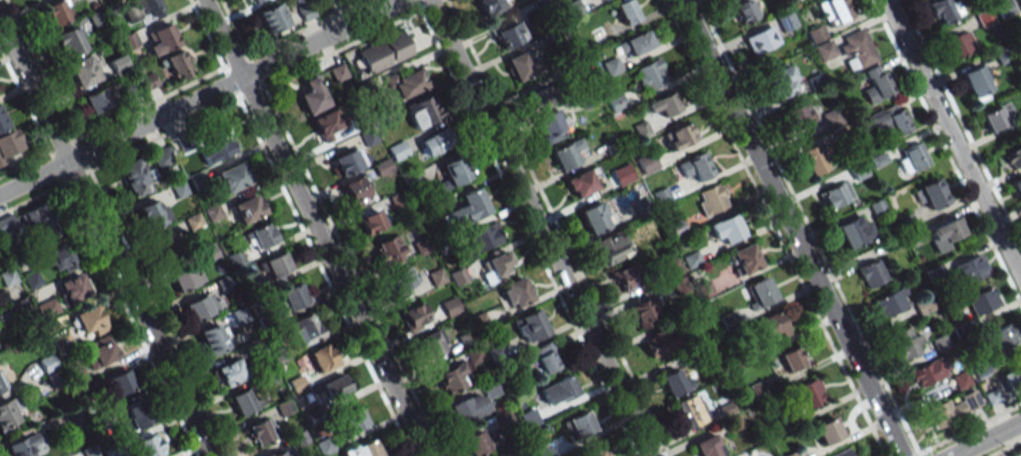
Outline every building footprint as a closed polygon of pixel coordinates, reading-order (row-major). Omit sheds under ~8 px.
[(74,18),(66,0),(58,0),(43,6),(52,27),(74,18)] [(162,9),(158,0),(130,0),(133,6),(123,11),(130,25),(162,9)] [(510,0),(475,0),(483,17),(512,4),(510,0)] [(630,0),(624,0),(614,5),(624,25),(638,18),(630,0)] [(740,24),(757,17),(749,0),(745,0),(732,5),(740,24)] [(829,27),(855,15),(848,0),(824,0),(818,3),(829,27)] [(958,17),(952,0),(927,0),(936,25),(958,17)] [(1009,0),(1007,0),(996,5),(1001,17),(1014,12),(1009,0)] [(256,12),(265,34),(290,24),(281,2),(256,12)] [(976,13),(980,26),(994,22),(990,9),(976,13)] [(89,15),(94,27),(107,22),(101,10),(89,15)] [(782,30),(796,26),(792,13),(778,17),(782,30)] [(494,31),(501,49),(526,38),(518,20),(494,31)] [(179,44),(169,22),(147,32),(157,54),(179,44)] [(743,39),(752,56),(779,43),(770,25),(743,39)] [(63,59),(85,51),(76,27),(55,34),(63,59)] [(852,71),(877,58),(861,28),(836,41),(852,71)] [(954,59),(976,48),(966,29),(945,40),(954,59)] [(626,58),(653,46),(647,30),(618,42),(626,58)] [(355,50),(366,75),(412,55),(401,31),(355,50)] [(163,59),(175,81),(192,71),(180,49),(163,59)] [(506,57),(513,81),(533,75),(525,51),(506,57)] [(130,71),(126,54),(108,59),(112,76),(130,71)] [(79,89),(100,79),(88,55),(67,64),(79,89)] [(668,79),(657,58),(633,70),(645,91),(668,79)] [(863,72),(870,85),(862,90),(870,104),(895,90),(879,63),(863,72)] [(398,102),(426,83),(412,64),(385,83),(398,102)] [(774,100),(799,89),(788,65),(763,76),(774,100)] [(975,67),(960,74),(975,103),(989,96),(975,67)] [(297,95),(307,115),(329,104),(314,75),(301,82),(306,91),(297,95)] [(522,98),(532,113),(550,100),(540,86),(522,98)] [(91,115),(111,106),(102,88),(83,97),(91,115)] [(679,109),(671,91),(645,104),(649,113),(658,109),(662,118),(679,109)] [(607,99),(612,111),(625,106),(620,93),(607,99)] [(414,129),(441,117),(430,94),(403,106),(414,129)] [(815,119),(805,101),(784,112),(793,130),(815,119)] [(876,143),(911,128),(900,102),(865,117),(876,143)] [(1005,125),(999,107),(981,113),(987,131),(1005,125)] [(569,133),(559,108),(534,118),(545,143),(569,133)] [(312,117),(319,142),(333,138),(330,131),(342,128),(336,109),(312,117)] [(695,138),(686,121),(662,135),(671,151),(695,138)] [(366,147),(377,141),(371,129),(360,135),(366,147)] [(450,145),(441,129),(418,141),(427,158),(450,145)] [(11,161),(9,155),(22,150),(15,130),(0,135),(0,165),(11,161)] [(234,152),(226,135),(207,144),(212,153),(203,157),(206,165),(234,152)] [(578,162),(573,151),(582,147),(577,138),(549,150),(559,171),(578,162)] [(388,148),(394,160),(407,153),(401,142),(388,148)] [(929,163),(919,142),(902,150),(911,171),(929,163)] [(830,168),(818,143),(801,151),(813,176),(830,168)] [(1001,154),(1008,170),(1020,164),(1020,145),(1001,154)] [(151,154),(157,168),(173,161),(167,146),(151,154)] [(339,177),(366,165),(358,146),(331,159),(339,177)] [(692,173),(697,182),(714,173),(703,150),(677,164),(684,177),(692,173)] [(447,179),(438,184),(442,192),(471,176),(459,155),(439,166),(447,179)] [(116,167),(131,197),(152,187),(137,157),(116,167)] [(214,172),(223,194),(249,183),(239,161),(214,172)] [(565,179),(574,199),(597,188),(588,169),(565,179)] [(353,207),(372,197),(360,174),(340,185),(353,207)] [(1020,203),(1020,178),(1010,184),(1020,203)] [(915,199),(938,211),(949,191),(926,179),(915,199)] [(853,197),(845,180),(819,193),(828,210),(853,197)] [(703,216),(727,205),(717,183),(693,194),(703,216)] [(459,195),(463,206),(447,212),(453,226),(488,213),(478,188),(459,195)] [(264,213),(255,194),(231,204),(239,224),(264,213)] [(613,223),(602,199),(578,211),(590,235),(613,223)] [(31,240),(55,230),(44,201),(0,220),(0,236),(25,225),(31,240)] [(145,229),(171,221),(166,205),(158,208),(156,201),(138,206),(145,229)] [(384,226),(376,209),(357,218),(365,235),(384,226)] [(744,233),(733,213),(708,226),(719,247),(744,233)] [(873,238),(863,214),(836,225),(845,248),(873,238)] [(937,253),(966,238),(956,216),(926,231),(937,253)] [(252,252),(277,241),(269,222),(244,233),(252,252)] [(502,240),(494,222),(460,237),(469,255),(502,240)] [(155,240),(161,258),(184,250),(177,232),(155,240)] [(596,240),(603,263),(628,255),(620,232),(596,240)] [(381,266),(405,256),(396,235),(372,245),(381,266)] [(48,274),(74,263),(66,242),(39,253),(48,274)] [(759,268),(751,243),(729,251),(737,275),(759,268)] [(513,268),(505,250),(480,261),(485,272),(488,279),(513,268)] [(291,269),(282,251),(262,261),(271,279),(291,269)] [(988,272),(980,253),(953,265),(961,284),(988,272)] [(867,288),(885,279),(875,259),(857,268),(867,288)] [(612,273),(623,293),(642,282),(631,263),(612,273)] [(418,280),(409,264),(387,276),(396,293),(418,280)] [(170,273),(176,291),(201,283),(195,265),(170,273)] [(4,287),(17,281),(11,268),(0,273),(0,279),(4,287)] [(91,292),(79,271),(57,283),(68,304),(91,292)] [(501,285),(511,309),(533,299),(522,276),(501,285)] [(775,301),(768,278),(745,284),(752,308),(775,301)] [(277,291),(285,311),(307,303),(300,283),(277,291)] [(908,294),(904,286),(872,301),(880,319),(907,306),(902,296),(908,294)] [(999,306),(993,287),(966,296),(972,315),(999,306)] [(212,311),(202,294),(183,306),(193,323),(212,311)] [(440,303),(446,317),(460,310),(454,296),(440,303)] [(628,307),(640,329),(659,319),(648,297),(628,307)] [(408,332),(430,321),(420,302),(398,313),(408,332)] [(74,315),(86,339),(107,328),(95,304),(74,315)] [(514,318),(521,342),(546,334),(538,310),(514,318)] [(789,330),(779,310),(754,322),(764,343),(789,330)] [(322,335),(311,313),(284,325),(295,348),(322,335)] [(197,332),(207,356),(225,348),(214,324),(197,332)] [(902,360),(925,348),(912,324),(890,336),(902,360)] [(1014,343),(1010,324),(990,329),(994,347),(1014,343)] [(427,358),(447,349),(439,328),(418,337),(427,358)] [(643,343),(654,363),(674,352),(663,331),(643,343)] [(930,340),(935,352),(951,346),(946,333),(930,340)] [(85,344),(96,368),(118,357),(107,334),(85,344)] [(562,366),(550,341),(531,350),(543,375),(562,366)] [(315,372),(337,366),(330,344),(308,350),(315,372)] [(806,362),(796,346),(778,356),(788,373),(806,362)] [(38,360),(44,372),(55,367),(49,355),(38,360)] [(214,368),(223,387),(249,375),(240,356),(214,368)] [(916,389),(950,373),(942,356),(908,372),(916,389)] [(469,383),(459,362),(435,374),(444,395),(469,383)] [(1002,372),(1006,391),(1020,388),(1020,368),(1002,372)] [(134,388),(125,369),(105,377),(114,397),(134,388)] [(680,378),(676,369),(659,376),(668,398),(693,387),(688,375),(680,378)] [(349,390),(342,374),(319,384),(326,400),(349,390)] [(294,394),(306,388),(299,375),(288,381),(294,394)] [(577,394),(568,375),(538,389),(546,407),(577,394)] [(805,410),(827,400),(815,377),(794,388),(805,410)] [(228,397),(237,416),(261,406),(252,386),(228,397)] [(984,394),(989,406),(1004,400),(999,388),(984,394)] [(932,427),(982,408),(974,390),(959,395),(961,401),(950,405),(948,400),(925,408),(932,427)] [(448,404),(455,424),(487,412),(480,392),(448,404)] [(708,416),(695,393),(673,405),(686,428),(708,416)] [(15,395),(0,402),(0,429),(26,416),(15,395)] [(149,423),(139,399),(122,406),(132,430),(149,423)] [(367,424),(359,407),(338,417),(346,434),(367,424)] [(595,429),(586,410),(566,420),(575,438),(595,429)] [(269,416),(245,428),(255,448),(279,435),(269,416)] [(812,426),(822,447),(843,437),(833,417),(812,426)] [(29,447),(40,441),(33,430),(4,447),(9,455),(35,455),(29,447)] [(480,431),(463,437),(470,455),(472,455),(497,446),(493,435),(483,439),(480,431)] [(155,432),(133,442),(138,453),(132,455),(158,455),(164,453),(155,432)] [(699,455),(719,455),(724,453),(713,432),(692,444),(699,455)] [(569,451),(562,436),(534,448),(538,455),(559,455),(569,451)] [(334,450),(328,438),(316,443),(322,455),(334,450)] [(375,438),(341,450),(344,455),(382,455),(375,438)] [(283,447),(266,455),(288,455),(283,447)] [(602,447),(583,455),(607,455),(602,447)] [(846,447),(829,455),(851,455),(846,447)]
